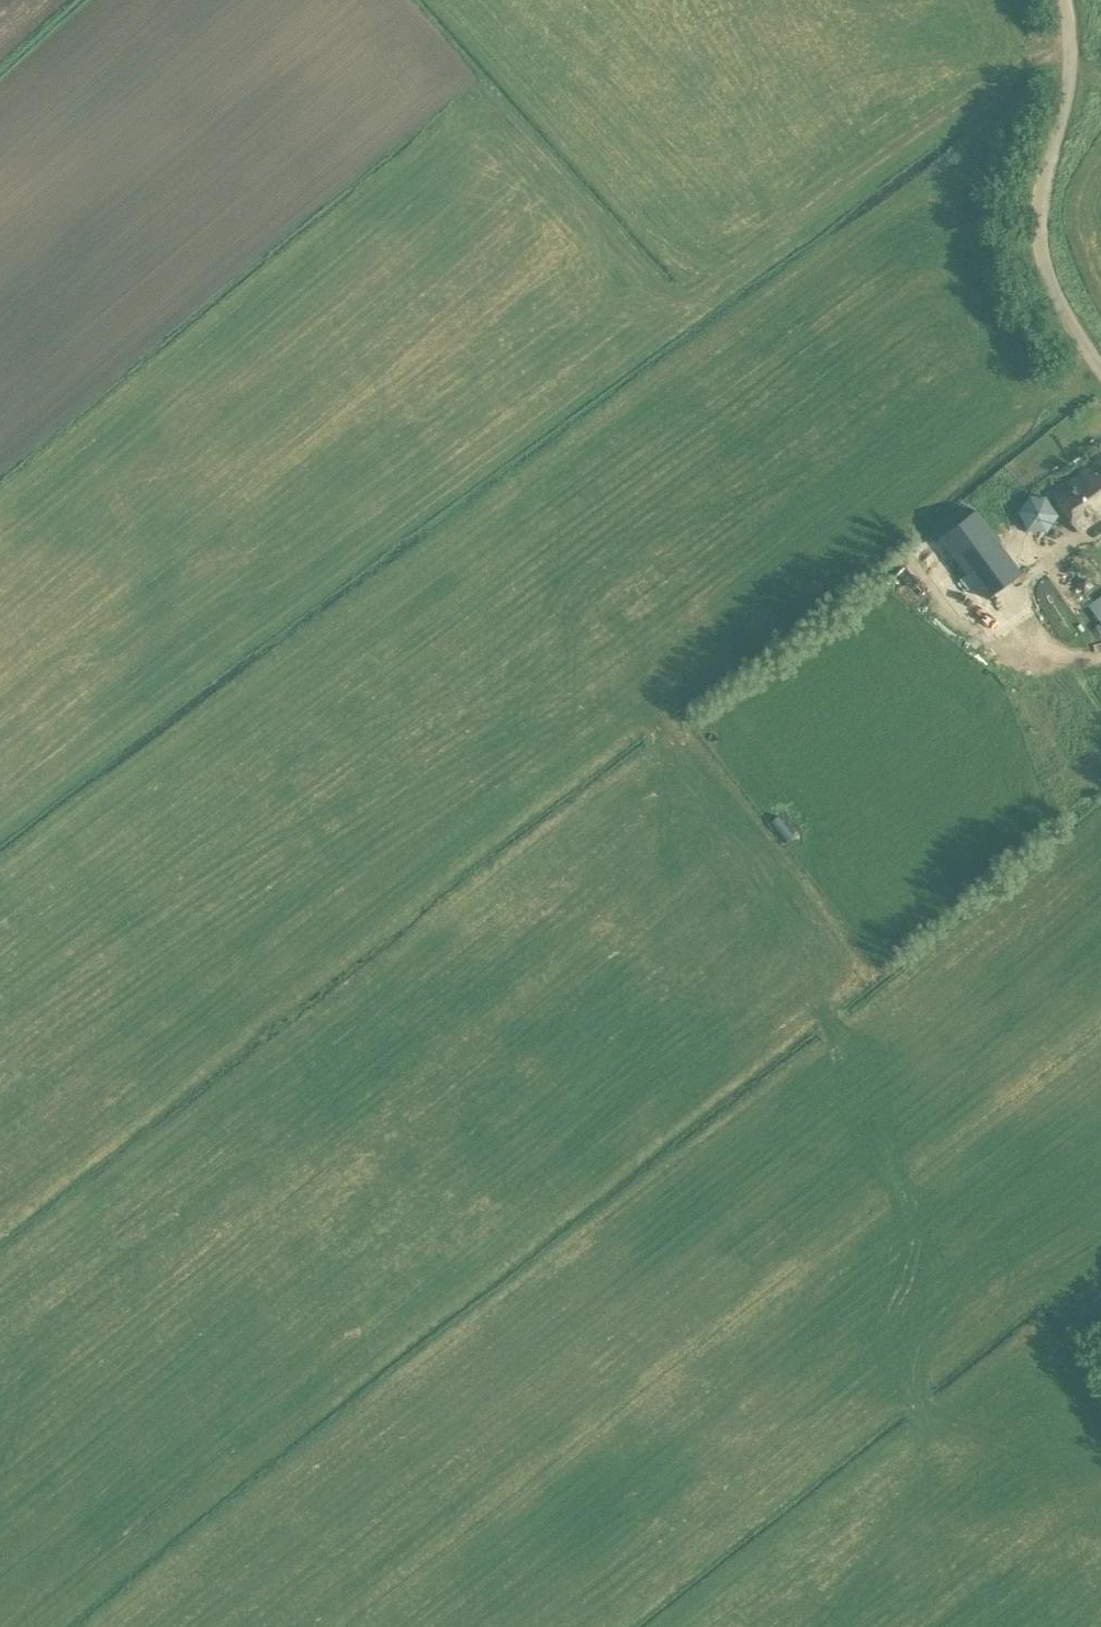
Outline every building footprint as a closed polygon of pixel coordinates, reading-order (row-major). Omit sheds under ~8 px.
[(1078,531),(1100,514),(1100,459),(1052,494),(1078,531)] [(1050,496),(1029,495),(1018,512),(1027,529),(1047,531),(1058,514),(1050,496)] [(1022,571),(976,509),(940,535),(986,597),(1022,571)]
